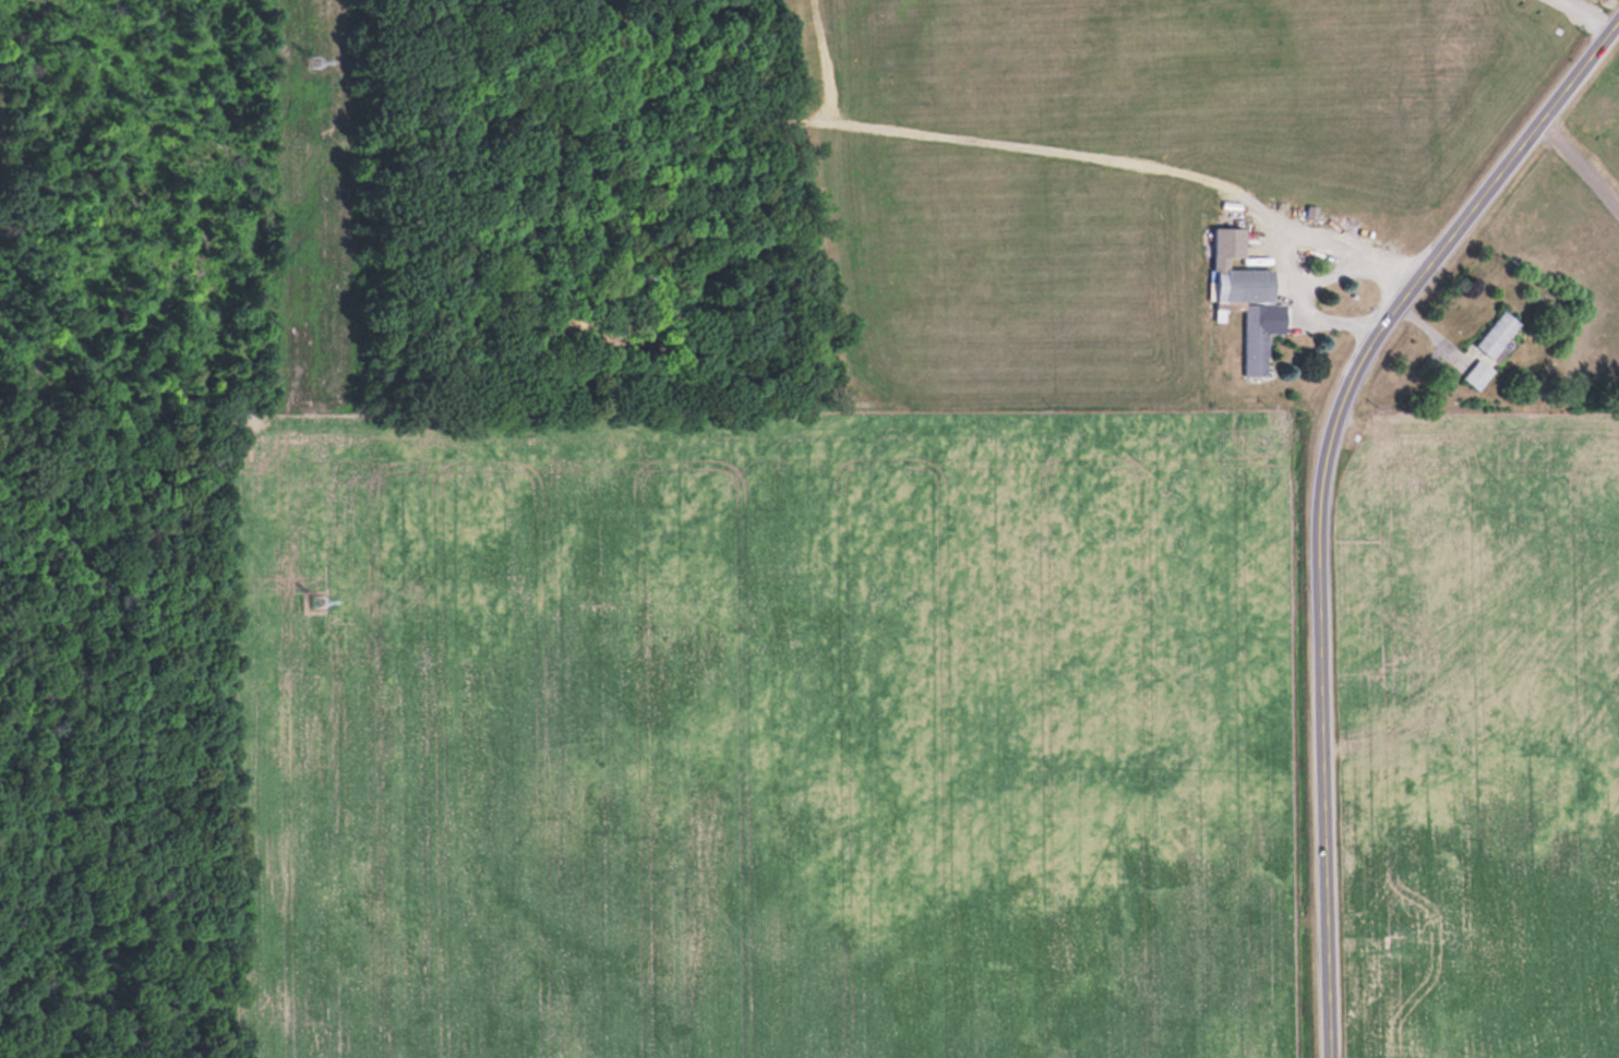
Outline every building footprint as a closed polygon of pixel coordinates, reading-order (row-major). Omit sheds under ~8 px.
[(1245,309),(1244,376),(1270,376),(1271,269),(1217,269),(1217,309),(1245,309)] [(1492,357),(1521,322),(1504,308),(1475,344),(1492,357)] [(1462,378),(1478,390),(1495,369),(1479,357),(1462,378)]
